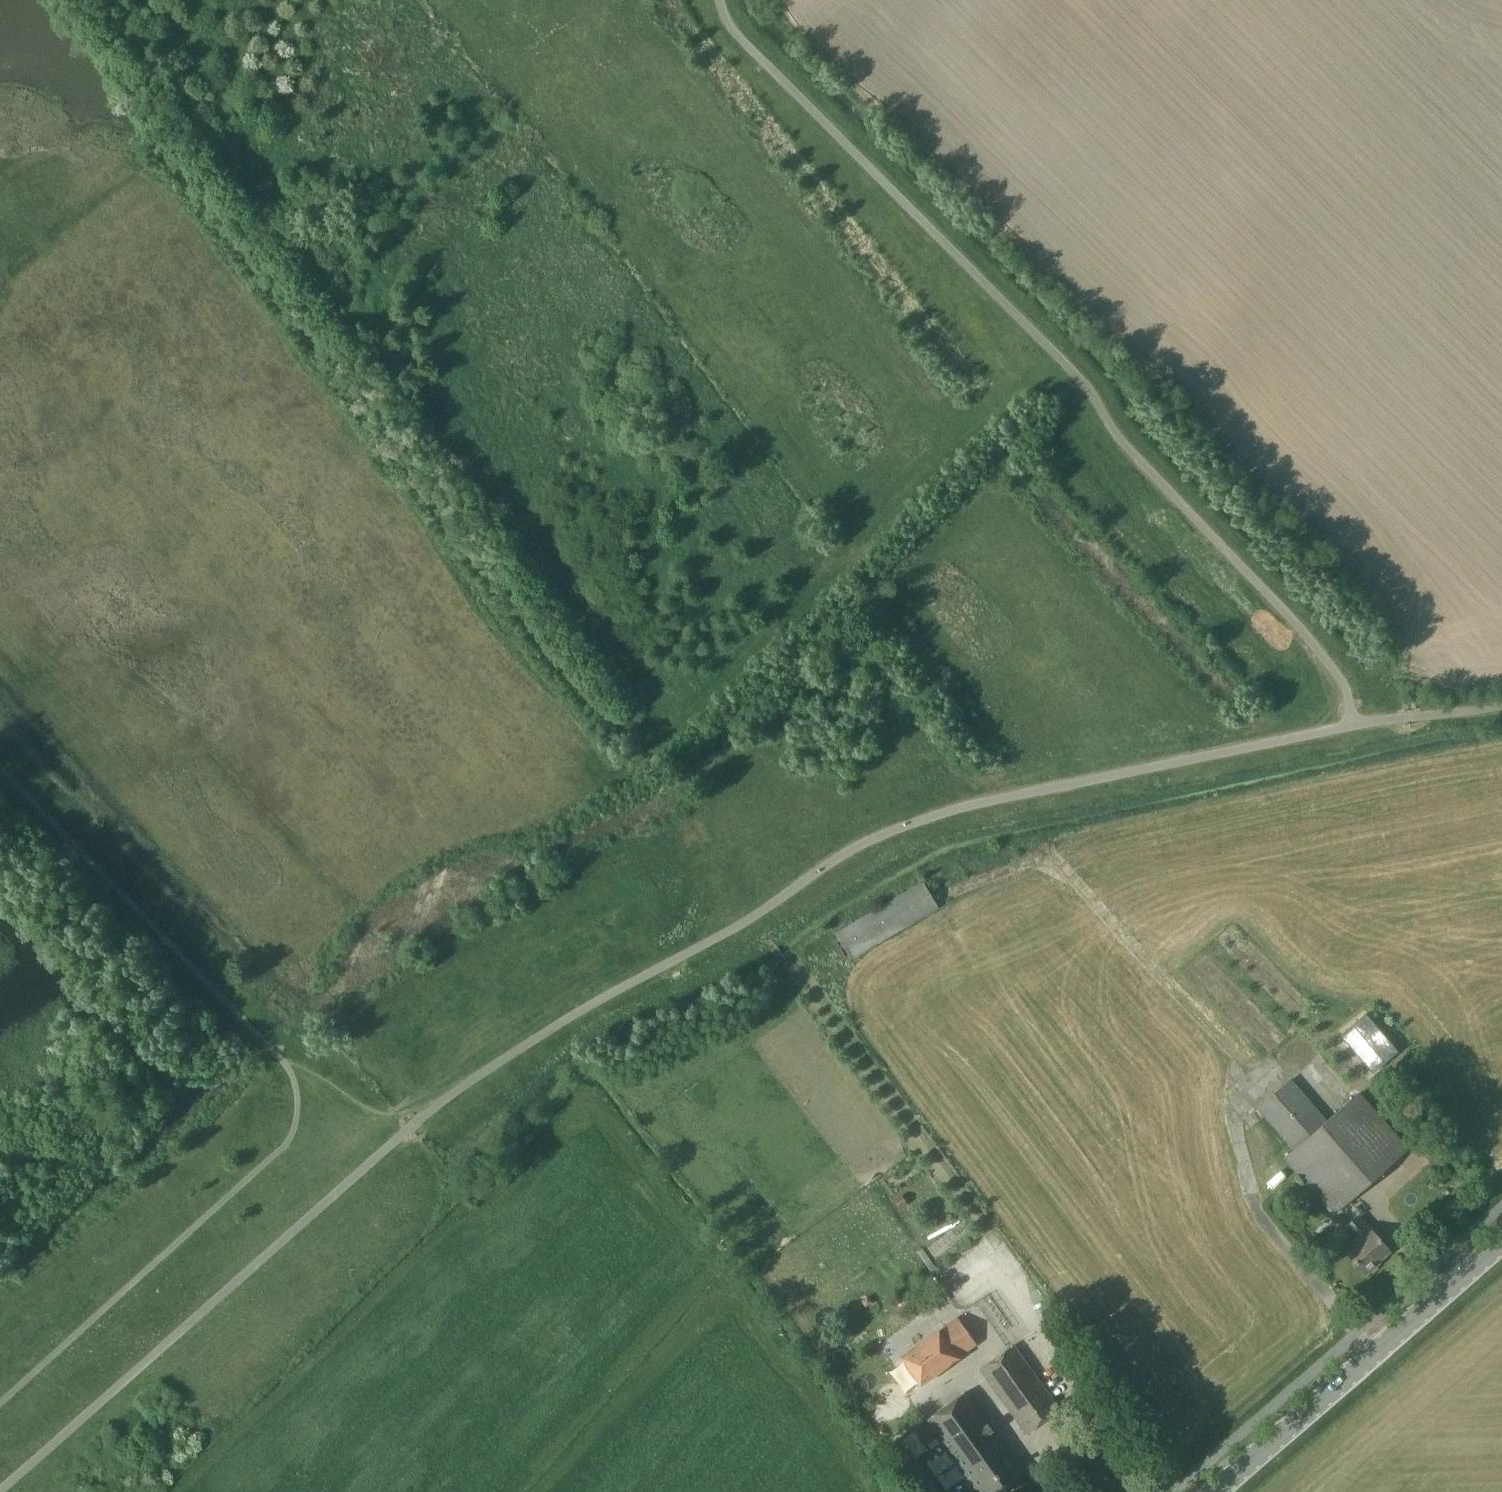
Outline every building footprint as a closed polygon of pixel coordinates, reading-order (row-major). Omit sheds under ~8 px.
[(836,933),(850,959),(937,906),(922,882),(836,933)] [(1358,1031),(1346,1042),(1372,1073),(1374,1071),(1385,1062),(1378,1053),(1391,1042),(1365,1013),(1352,1024),(1358,1031)] [(1258,1108),(1294,1149),(1284,1157),(1333,1213),(1408,1148),(1359,1093),(1326,1122),(1290,1080),(1258,1108)] [(1379,1263),(1377,1262),(1390,1251),(1359,1215),(1343,1230),(1340,1227),(1323,1242),(1335,1255),(1343,1248),(1365,1275),(1379,1263)] [(938,1329),(919,1342),(941,1372),(960,1358),(959,1356),(976,1344),(957,1318),(940,1330),(939,1328),(938,1329)] [(1035,1429),(1054,1416),(1052,1413),(1059,1408),(1013,1345),(1009,1349),(1005,1349),(987,1362),(988,1363),(980,1368),(1027,1434),(1034,1428),(1035,1429)] [(916,1427),(927,1442),(936,1435),(977,1491),(1005,1491),(1019,1482),(1018,1481),(1025,1476),(965,1392),(960,1396),(957,1395),(932,1413),(933,1414),(925,1419),(925,1420),(916,1427)]
